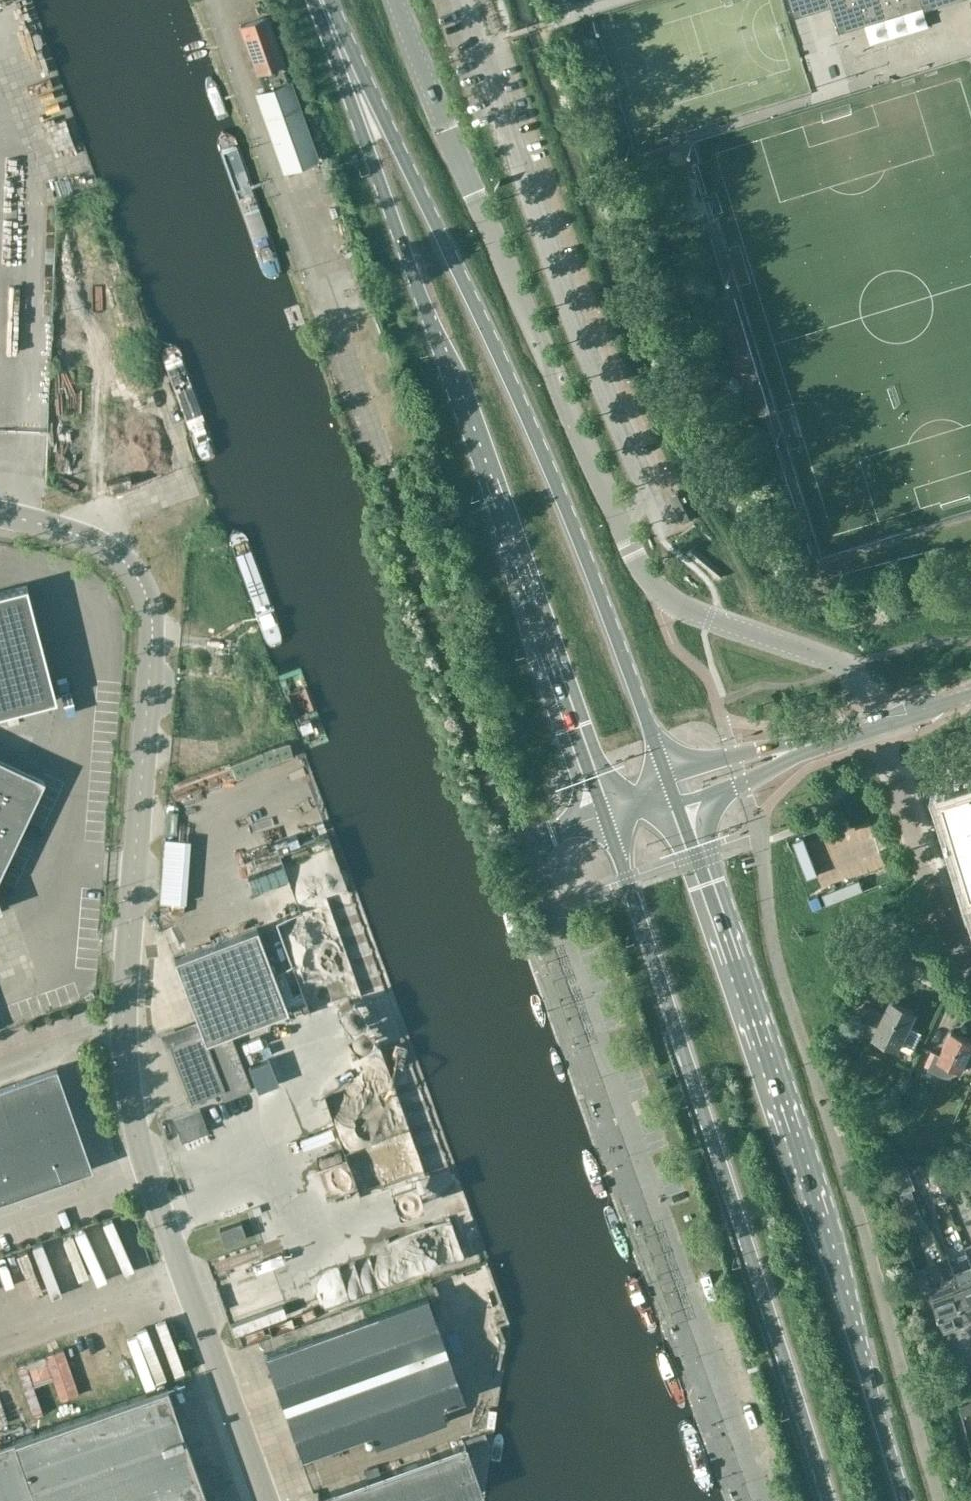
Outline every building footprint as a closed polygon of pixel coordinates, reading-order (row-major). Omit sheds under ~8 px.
[(795,17),(831,6),(838,31),(923,5),(924,8),(949,0),(790,0),(795,17)] [(257,71),(282,62),(266,15),(240,24),(257,71)] [(316,157),(282,62),(257,71),(264,90),(257,92),(284,169),(316,157)] [(56,699),(26,584),(0,591),(0,713),(56,699)] [(31,772),(0,758),(0,838),(31,772)] [(43,778),(31,772),(0,838),(0,869),(43,778)] [(943,792),(970,882),(970,784),(943,792)] [(197,1019),(191,1032),(168,1041),(169,1046),(191,1101),(219,1089),(223,1098),(251,1087),(229,1031),(287,1008),(256,926),(174,957),(196,1018),(197,1019)] [(897,1047),(900,1041),(914,1047),(921,1030),(908,1024),(915,1009),(892,999),(885,1014),(864,1004),(854,1024),(875,1034),(874,1036),(897,1047)] [(837,1026),(826,1048),(841,1054),(852,1032),(837,1026)] [(929,1066),(941,1072),(945,1073),(950,1073),(953,1072),(957,1069),(959,1065),(961,1066),(964,1060),(970,1063),(970,1037),(952,1028),(940,1052),(936,1050),(936,1051),(929,1066)] [(325,1088),(321,1073),(354,1065),(346,1034),(323,1040),(325,1050),(287,1059),(289,1065),(274,1069),(281,1099),(325,1088)] [(92,1166),(57,1065),(0,1084),(0,1199),(92,1166)] [(173,1118),(182,1140),(208,1130),(200,1108),(173,1118)] [(960,1163),(939,1164),(939,1173),(960,1172),(960,1163)] [(962,1171),(963,1172),(970,1172),(970,1163),(962,1164),(962,1171)] [(919,1192),(932,1187),(926,1169),(913,1174),(919,1192)] [(938,1177),(944,1194),(957,1189),(952,1177),(938,1177)] [(913,1187),(902,1192),(910,1214),(921,1210),(913,1187)] [(246,1236),(240,1219),(218,1227),(224,1244),(246,1236)] [(448,1251),(464,1247),(460,1231),(444,1236),(448,1251)] [(938,1258),(943,1268),(948,1266),(953,1264),(948,1253),(944,1256),(938,1258)] [(953,1264),(948,1266),(943,1268),(948,1281),(932,1287),(930,1288),(945,1326),(968,1317),(953,1279),(958,1277),(953,1264)] [(924,1266),(914,1270),(922,1291),(930,1288),(932,1287),(924,1266)] [(968,1317),(970,1316),(970,1281),(966,1283),(963,1275),(958,1277),(953,1279),(968,1317)] [(264,1354),(299,1452),(301,1456),(370,1431),(376,1446),(447,1420),(441,1406),(464,1398),(427,1295),(264,1354)] [(0,1444),(0,1500),(208,1500),(167,1385),(0,1444)] [(327,1493),(318,1496),(320,1500),(452,1500),(482,1490),(465,1443),(327,1493)]
